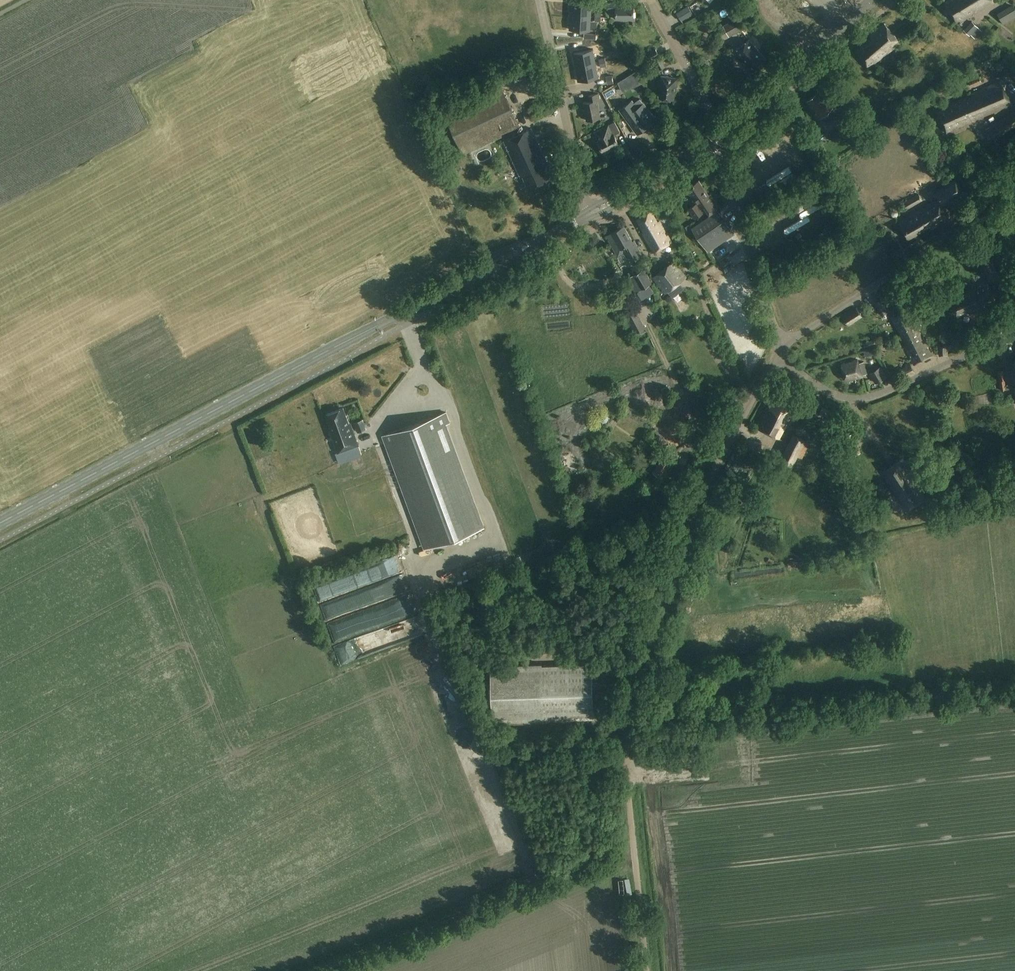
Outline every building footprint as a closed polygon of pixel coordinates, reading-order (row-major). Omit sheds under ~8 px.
[(570,12),(570,15),(591,16),(592,1),(572,0),(572,12),(570,12)] [(823,14),(813,0),(775,0),(795,28),(804,21),(807,25),(817,17),(818,18),(823,14)] [(992,0),(950,0),(946,2),(957,21),(975,11),(976,13),(993,3),(992,0)] [(623,5),(623,3),(609,3),(609,14),(616,14),(617,19),(634,19),(634,5),(623,5)] [(693,13),(688,6),(676,13),(681,21),(693,13)] [(998,15),(1004,26),(1014,19),(1014,10),(1013,6),(998,15)] [(570,15),(570,18),(572,18),(571,29),(590,30),(591,16),(570,15)] [(747,28),(741,16),(723,26),(729,37),(747,28)] [(982,31),(972,21),(964,29),(970,36),(972,34),(975,38),(982,31)] [(901,42),(885,24),(871,36),(872,38),(855,52),(869,68),(887,52),(888,53),(901,42)] [(766,60),(748,39),(733,52),(741,62),(743,60),(753,71),(766,60)] [(593,50),(574,54),(577,65),(575,66),(576,69),(596,64),(593,50)] [(665,67),(662,60),(657,63),(660,69),(665,67)] [(596,64),(576,69),(576,72),(578,71),(580,82),(599,78),(596,64)] [(615,74),(604,76),(605,86),(616,84),(615,74)] [(639,84),(635,74),(619,82),(624,91),(639,84)] [(678,78),(661,76),(660,84),(661,84),(659,97),(674,99),(676,86),(677,87),(678,78)] [(1012,104),(1001,81),(972,94),(973,97),(938,113),(947,132),(1012,104)] [(521,128),(502,88),(445,114),(464,155),(521,128)] [(830,105),(819,91),(808,101),(818,112),(816,114),(820,119),(825,115),(830,120),(827,123),(831,128),(844,117),(832,103),(830,105)] [(600,100),(599,94),(588,96),(589,102),(583,103),(587,121),(601,118),(598,101),(600,100)] [(632,101),(620,110),(637,134),(643,129),(644,131),(657,122),(640,99),(634,104),(632,101)] [(984,130),(992,142),(1014,127),(1014,111),(984,130)] [(620,132),(615,122),(594,132),(599,141),(598,141),(604,153),(619,145),(614,135),(620,132)] [(553,175),(531,128),(504,141),(521,177),(523,176),(530,191),(547,182),(546,179),(553,175)] [(563,153),(554,134),(549,136),(558,155),(563,153)] [(602,162),(600,156),(593,159),(596,165),(602,162)] [(964,193),(956,179),(935,191),(939,199),(899,222),(908,238),(928,227),(931,226),(932,228),(950,218),(943,205),(964,193)] [(713,201),(699,180),(687,189),(693,198),(692,199),(695,204),(688,209),(695,218),(704,212),(701,209),(704,206),(711,216),(693,228),(708,251),(735,233),(719,210),(718,211),(712,201),(713,201)] [(923,201),(918,194),(905,202),(909,209),(923,201)] [(998,215),(991,207),(982,216),(989,223),(998,215)] [(657,223),(651,212),(637,220),(645,233),(643,234),(654,253),(672,243),(659,222),(657,223)] [(633,242),(624,226),(608,236),(611,242),(610,243),(618,257),(624,253),(629,263),(644,255),(636,241),(633,242)] [(525,260),(542,247),(539,244),(522,256),(525,260)] [(990,282),(1000,276),(991,257),(980,262),(990,282)] [(674,260),(652,277),(665,294),(688,277),(674,260)] [(652,283),(643,269),(627,279),(636,293),(652,283)] [(996,301),(987,281),(972,287),(973,290),(951,300),(958,315),(973,308),(975,311),(996,301)] [(889,313),(882,299),(875,303),(881,316),(889,313)] [(925,307),(930,317),(936,314),(931,304),(925,307)] [(863,317),(857,307),(843,316),(849,326),(863,317)] [(903,337),(918,328),(912,318),(913,317),(908,307),(891,317),(897,329),(899,328),(903,337)] [(646,327),(637,310),(626,315),(635,332),(646,327)] [(918,328),(903,337),(909,349),(907,350),(915,365),(934,356),(926,340),(925,341),(918,328)] [(863,343),(864,348),(876,344),(874,339),(863,343)] [(948,356),(947,344),(939,345),(939,357),(948,356)] [(873,348),(864,351),(866,357),(875,354),(873,348)] [(1007,358),(1014,392),(1014,356),(1007,358)] [(859,364),(858,360),(842,364),(846,380),(862,376),(864,375),(864,374),(867,374),(865,362),(859,364)] [(915,373),(910,362),(906,364),(907,366),(899,370),(904,379),(915,373)] [(888,377),(882,366),(869,373),(875,384),(888,377)] [(998,371),(1001,390),(1007,389),(1004,370),(998,371)] [(798,398),(781,389),(770,408),(768,407),(757,427),(779,439),(790,419),(788,418),(798,398)] [(838,409),(821,401),(816,412),(833,419),(838,409)] [(350,428),(343,408),(326,414),(334,436),(333,436),(339,452),(358,445),(352,427),(350,428)] [(450,422),(446,413),(383,436),(383,437),(385,436),(426,548),(482,527),(444,424),(450,422)] [(670,416),(657,425),(674,450),(687,441),(670,416)] [(794,435),(783,456),(791,461),(790,464),(793,465),(798,456),(802,458),(810,444),(795,435),(794,435)] [(675,461),(664,453),(653,471),(664,478),(675,461)] [(912,472),(903,459),(882,472),(893,489),(894,488),(908,510),(926,498),(910,473),(912,472)] [(887,491),(882,483),(876,487),(882,494),(887,491)] [(497,554),(507,552),(506,545),(496,547),(497,554)] [(408,576),(378,582),(382,603),(412,597),(408,576)] [(339,650),(344,665),(358,660),(353,645),(339,650)] [(595,718),(593,664),(491,667),(493,722),(595,718)]
